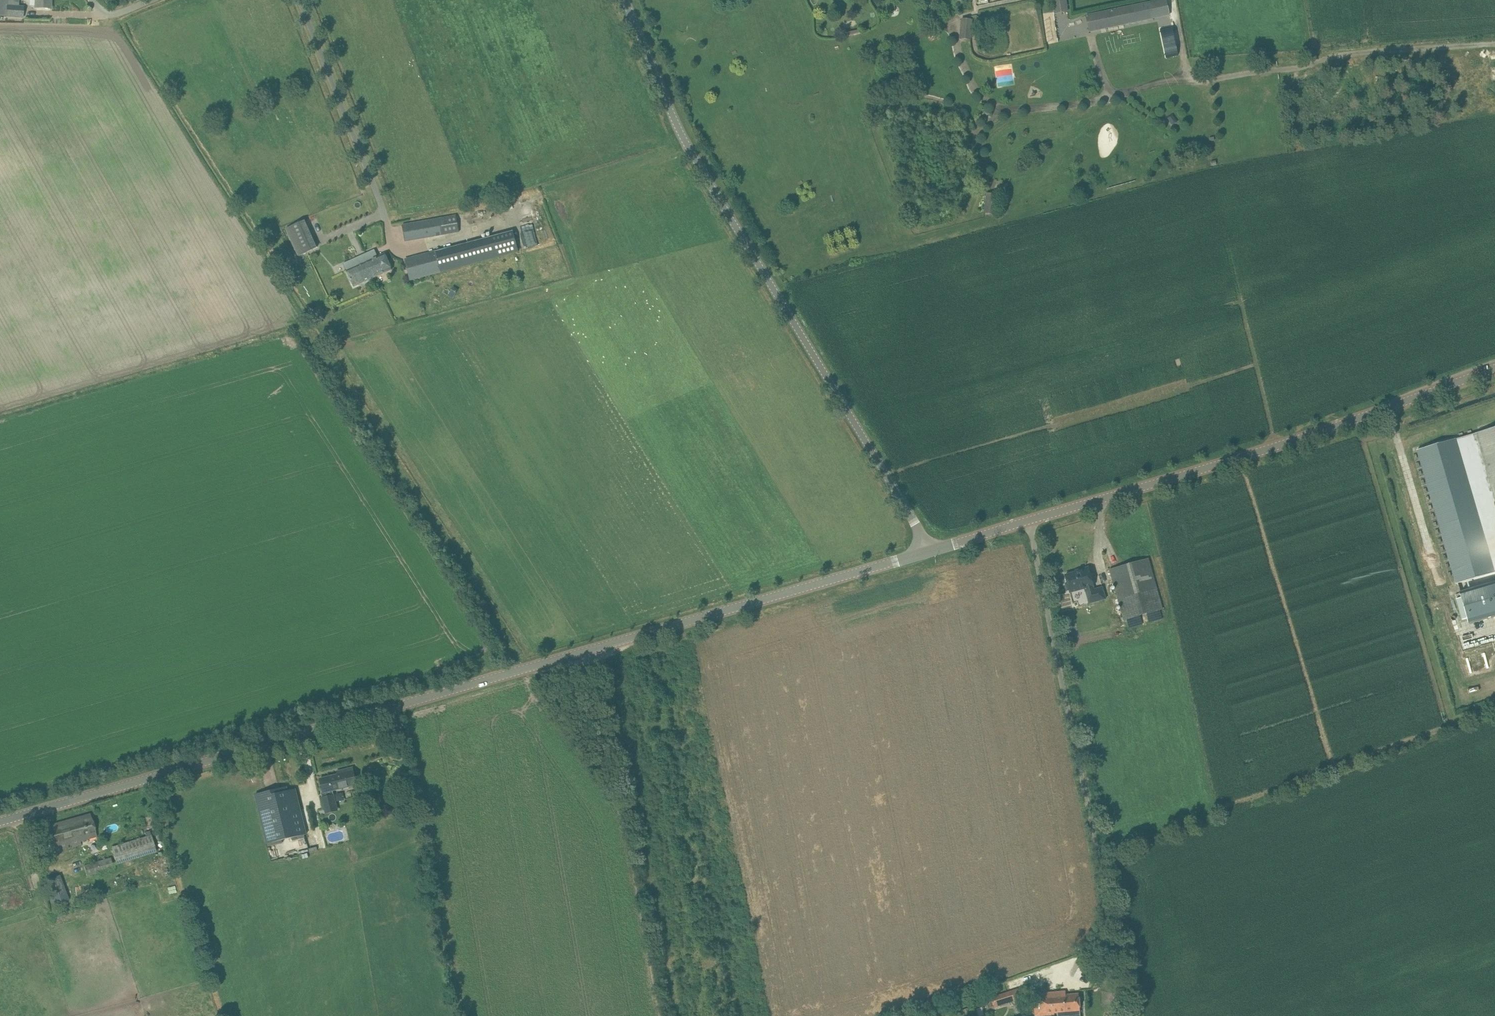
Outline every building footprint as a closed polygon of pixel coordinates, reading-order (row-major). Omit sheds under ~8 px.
[(19,7),(19,0),(0,0),(0,18),(6,18),(6,17),(23,17),(23,7),(19,7)] [(40,8),(50,9),(51,0),(36,0),(35,8),(40,8)] [(1155,13),(1167,11),(1166,0),(1156,0),(1154,0),(1155,13)] [(1127,6),(1086,15),(1088,27),(1125,19),(1126,25),(1131,24),(1154,19),(1151,1),(1127,6)] [(973,24),(961,23),(959,39),(971,40),(973,24)] [(1172,28),(1161,29),(1165,55),(1176,53),(1172,28)] [(681,197),(692,190),(684,177),(673,184),(681,197)] [(986,192),(983,213),(994,214),(997,194),(986,192)] [(456,215),(402,225),(406,241),(459,232),(456,215)] [(317,247),(305,220),(285,229),(298,256),(317,247)] [(372,251),(365,254),(375,277),(381,275),(381,274),(392,269),(385,254),(375,258),(372,251)] [(435,252),(405,259),(410,280),(439,272),(435,252)] [(365,254),(343,264),(354,287),(375,277),(365,254)] [(1417,450),(1455,584),(1494,572),(1494,428),(1417,450)] [(1148,559),(1110,570),(1124,619),(1162,608),(1157,587),(1148,559)] [(1070,592),(1085,588),(1089,604),(1106,599),(1102,587),(1093,590),(1092,586),(1094,586),(1088,567),(1075,571),(1076,572),(1065,575),(1067,583),(1065,583),(1067,590),(1069,590),(1070,592)] [(1459,593),(1460,598),(1456,600),(1460,615),(1465,614),(1468,624),(1494,616),(1494,582),(1459,593)] [(1465,650),(1487,643),(1483,630),(1461,637),(1465,650)] [(404,731),(394,734),(396,741),(406,738),(404,731)] [(320,779),(323,792),(357,784),(353,768),(339,771),(340,774),(320,779)] [(412,776),(395,781),(397,789),(414,785),(412,776)] [(287,787),(255,795),(267,844),(306,834),(296,789),(288,791),(287,787)] [(337,808),(334,795),(322,798),(325,811),(337,808)] [(97,837),(90,814),(43,827),(50,853),(68,848),(68,844),(71,843),(72,847),(81,844),(80,841),(97,837)] [(111,849),(117,865),(157,852),(151,836),(111,849)] [(87,876),(114,868),(111,858),(84,866),(87,876)] [(42,880),(52,906),(68,900),(58,874),(42,880)] [(1128,956),(1125,949),(1117,952),(1120,959),(1128,956)] [(994,1006),(1011,1001),(1009,992),(992,998),(994,1006)] [(1066,992),(1050,993),(1051,1002),(1053,1002),(1054,1013),(1080,1011),(1079,994),(1066,995),(1066,992)] [(1054,1013),(1053,1002),(1051,1002),(1050,993),(1034,994),(1036,1015),(1042,1015),(1043,1015),(1053,1015),(1053,1014),(1054,1014),(1054,1013)] [(994,1007),(991,998),(985,999),(989,1009),(994,1007)] [(971,1007),(961,1010),(963,1015),(974,1015),(971,1007)]
